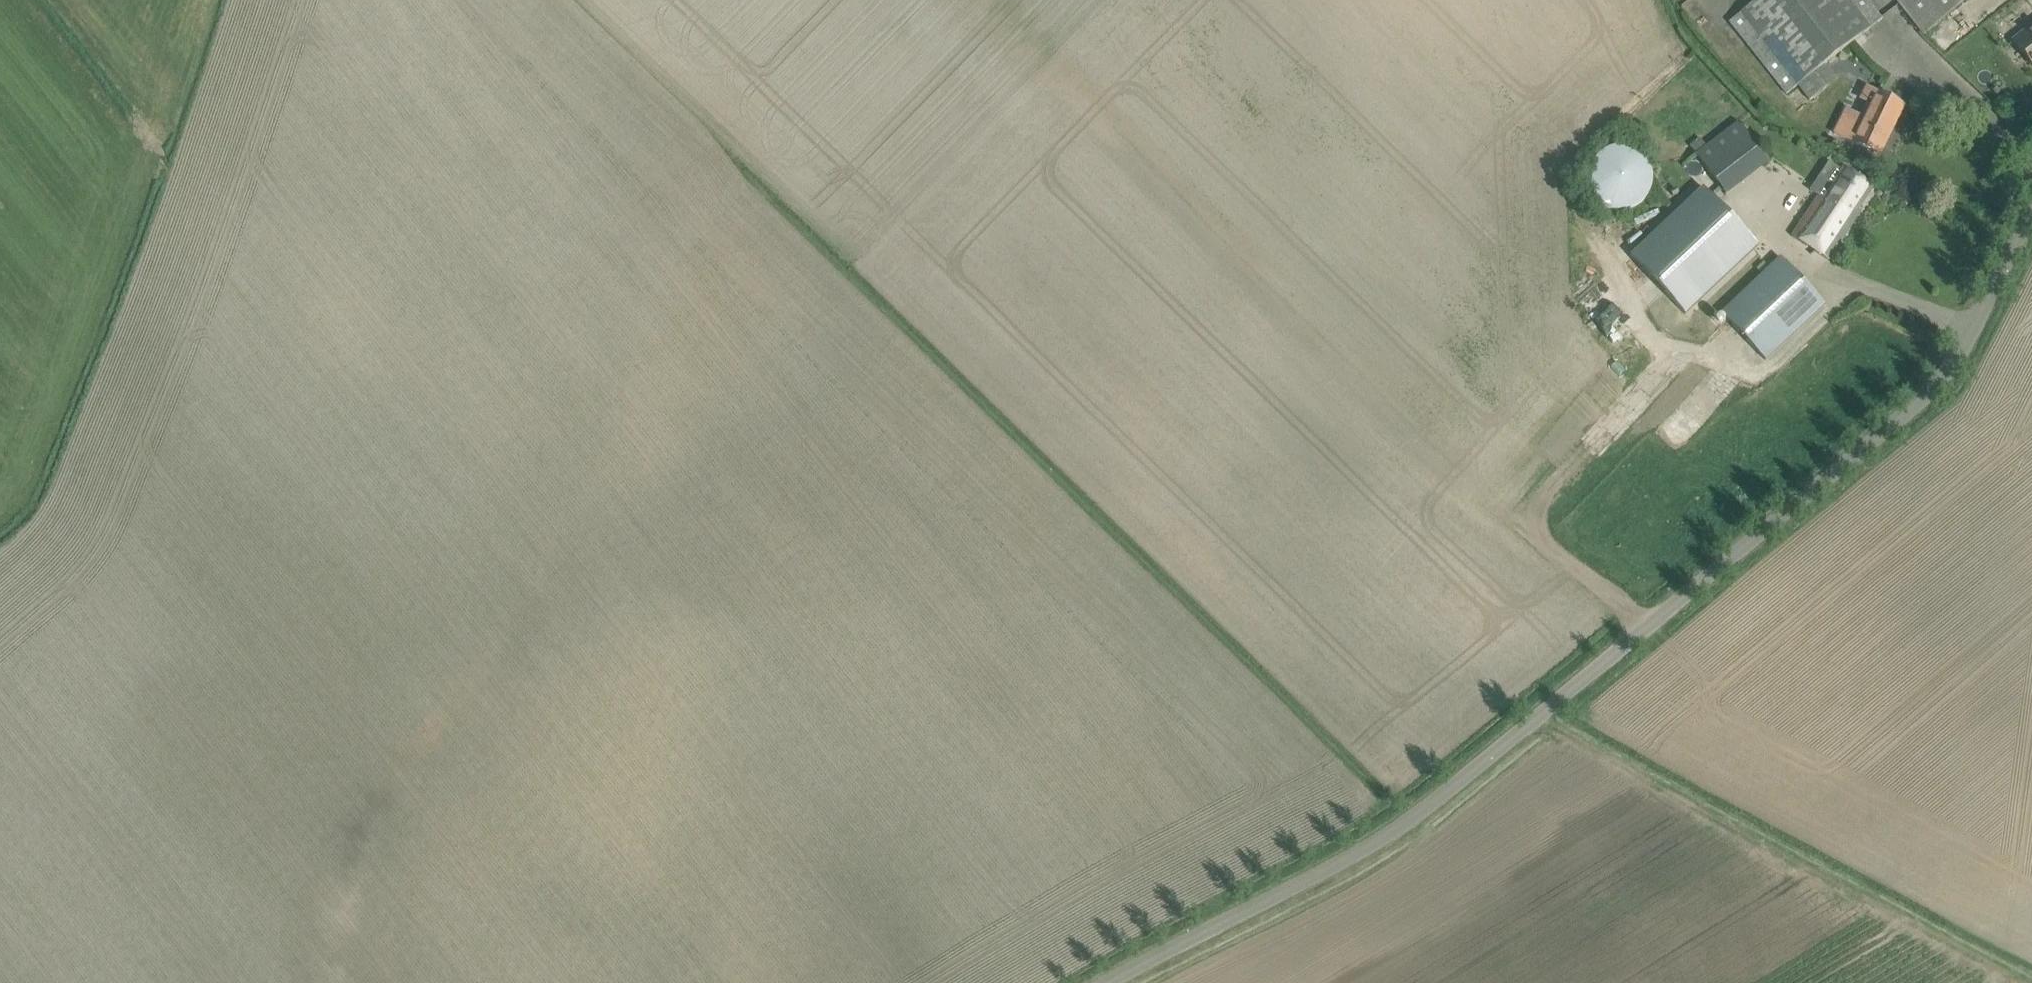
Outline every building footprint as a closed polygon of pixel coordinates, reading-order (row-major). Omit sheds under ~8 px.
[(1730,21),(1776,80),(1787,94),(1798,85),(1807,78),(1870,28),(1849,0),(1757,0),(1730,21)] [(1924,35),(1968,0),(1897,0),(1924,35)] [(2013,41),(2031,65),(2031,26),(2013,41)] [(1832,133),(1846,140),(1879,156),(1904,106),(1867,88),(1861,98),(1872,103),(1864,119),(1844,109),(1832,133)] [(1737,122),(1695,155),(1726,195),(1768,161),(1737,122)] [(1639,211),(1655,159),(1609,145),(1593,197),(1639,211)] [(1817,197),(1792,236),(1828,260),(1860,210),(1858,208),(1872,187),(1844,169),(1823,200),(1817,197)] [(1703,188),(1630,256),(1684,315),(1757,246),(1703,188)] [(1825,304),(1811,289),(1779,256),(1720,312),(1765,360),(1825,304)]
